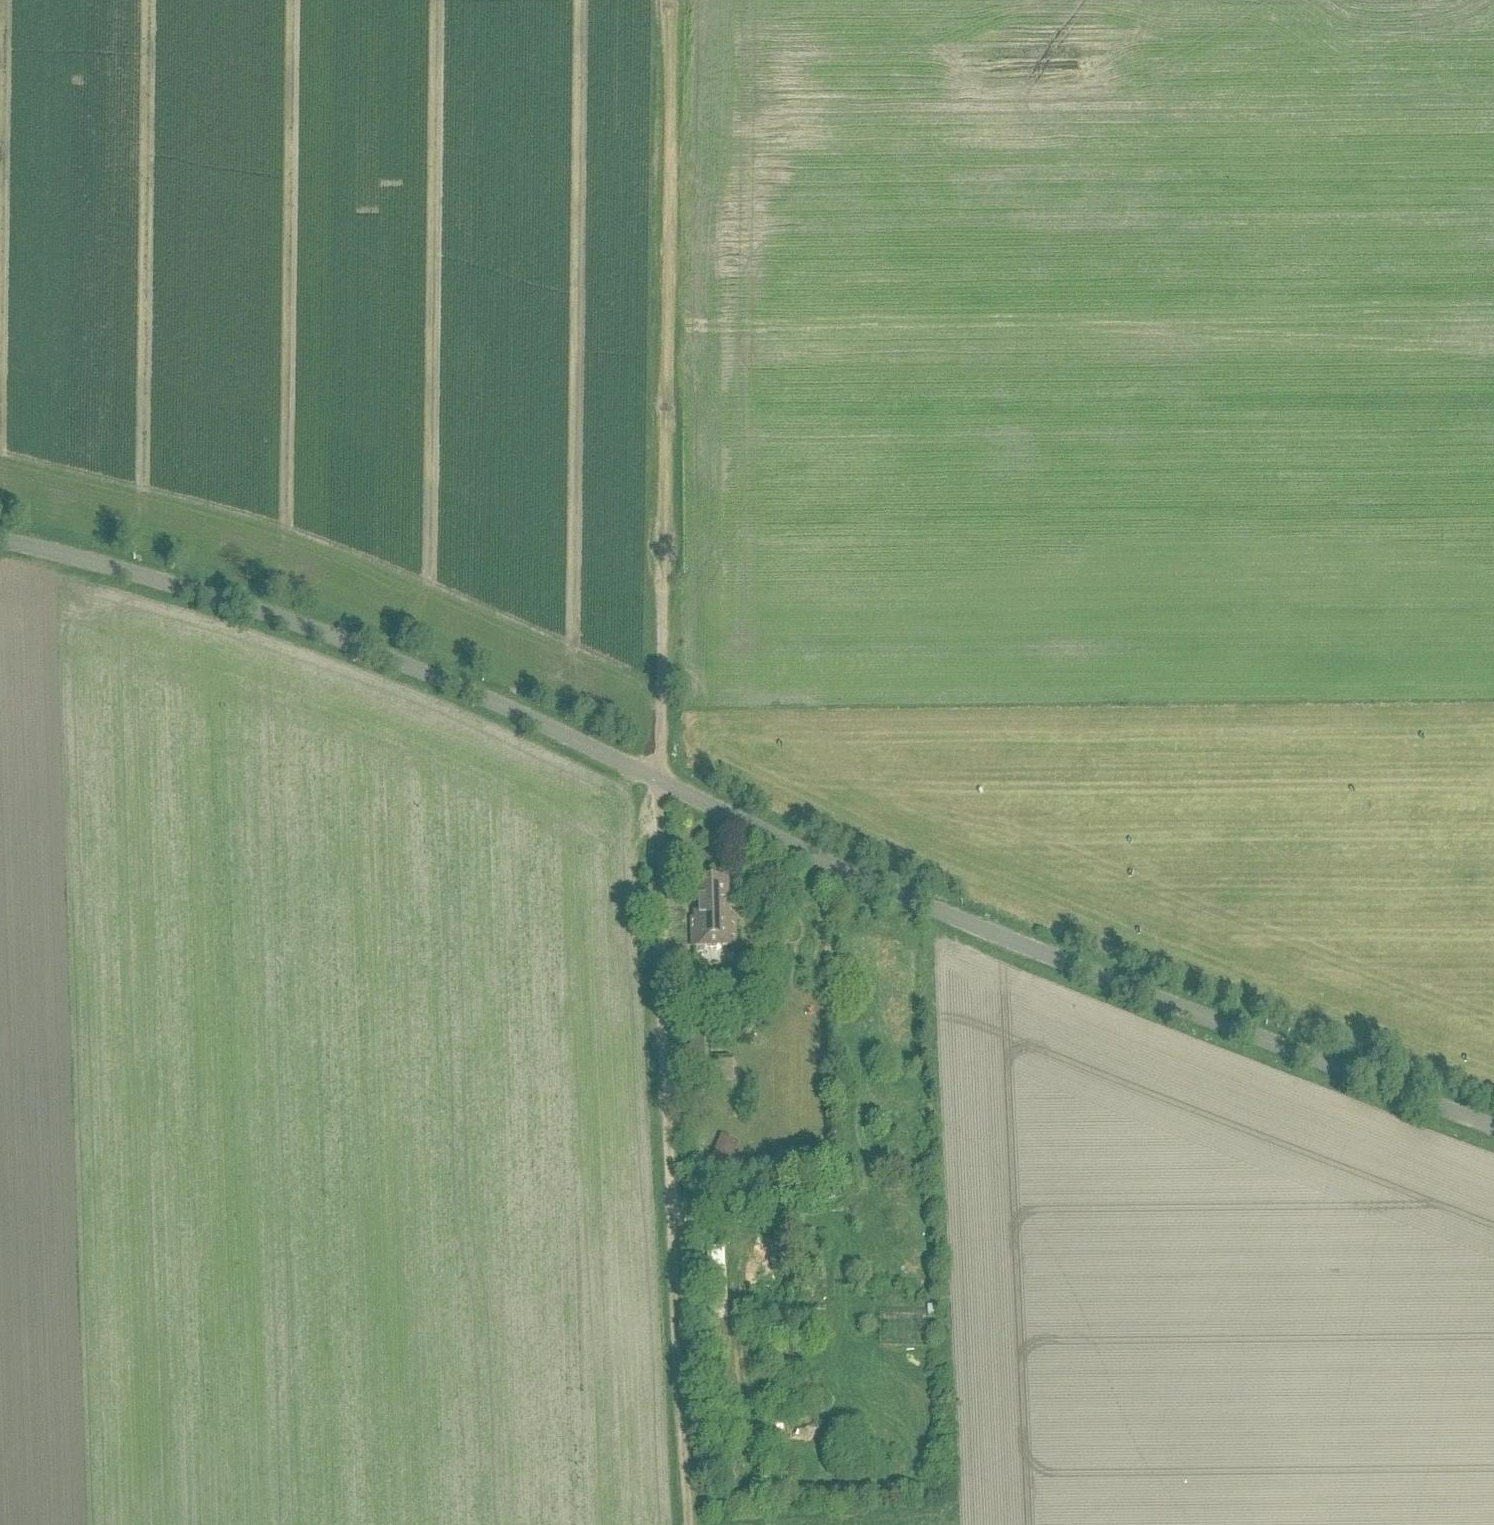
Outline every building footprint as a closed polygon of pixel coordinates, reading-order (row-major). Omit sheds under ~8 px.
[(727,902),(726,885),(692,886),(694,920),(689,920),(691,951),(736,949),(734,924),(728,924),(727,909),(734,909),(733,902),(727,902)] [(709,1008),(689,1009),(692,1086),(734,1084),(733,1060),(712,1061),(709,1008)] [(739,1146),(721,1140),(711,1167),(729,1174),(739,1146)]
